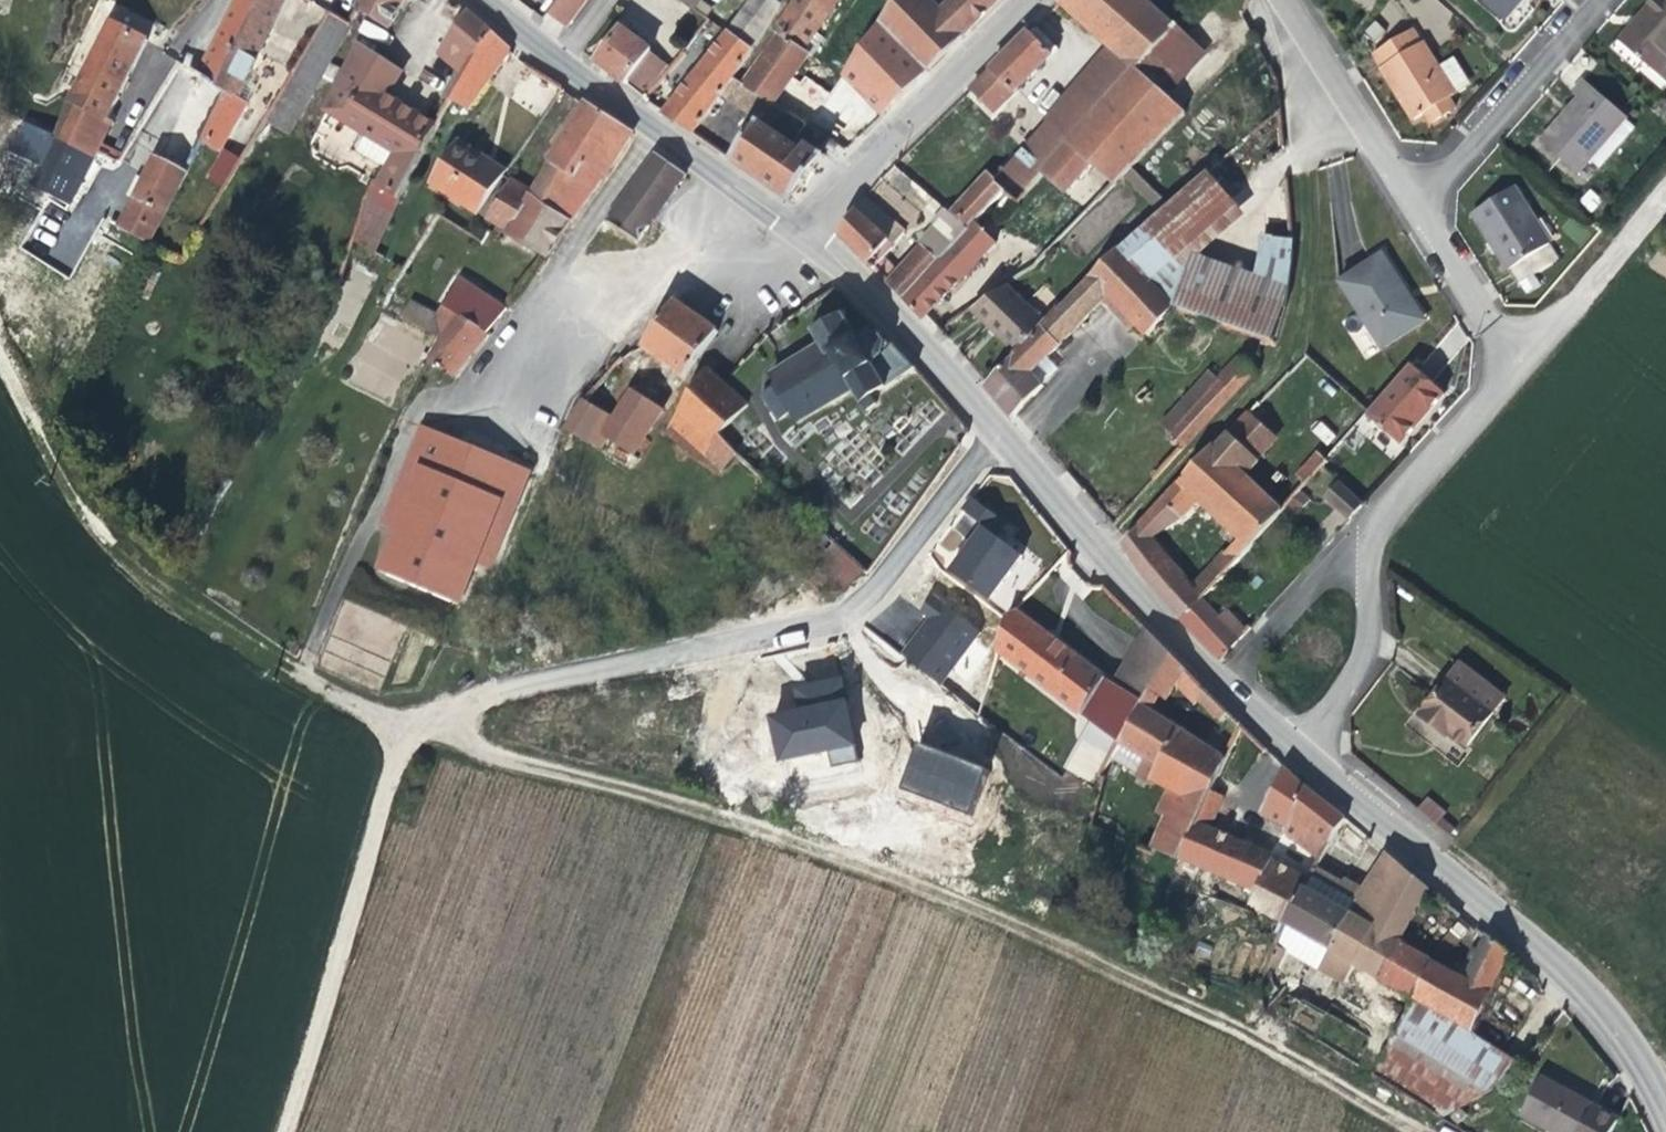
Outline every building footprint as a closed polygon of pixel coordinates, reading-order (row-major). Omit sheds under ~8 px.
[(284,0),(239,0),(203,80),(225,91),(202,140),(219,151),(247,102),(238,98),(284,0)] [(404,0),(360,0),(356,7),(389,27),(404,0)] [(587,0),(558,0),(548,15),(566,28),(587,0)] [(733,78),(752,50),(780,6),(772,0),(752,0),(727,33),(663,114),(665,117),(668,118),(691,135),(720,96),(733,78)] [(694,11),(695,10),(703,0),(679,0),(694,11)] [(824,38),(817,33),(829,15),(839,0),(795,0),(773,32),(779,36),(744,85),(770,102),(773,104),(790,82),(808,55),(811,57),(824,38)] [(928,0),(894,0),(891,5),(879,22),(928,71),(962,36),(928,0)] [(939,12),(962,36),(979,20),(999,0),(951,0),(939,12)] [(1177,24),(1149,0),(1060,0),(1058,3),(1109,47),(1135,71),(1177,24)] [(1504,19),(1521,0),(1481,0),(1504,19)] [(1612,48),(1635,69),(1641,61),(1656,75),(1665,64),(1665,0),(1653,0),(1612,48)] [(315,89),(351,24),(347,22),(330,12),(265,120),(288,134),(315,89)] [(464,75),(491,30),(469,12),(440,54),(464,75)] [(107,118),(147,40),(110,21),(54,139),(94,160),(113,122),(107,118)] [(884,114),(928,71),(879,22),(843,74),(884,114)] [(1374,43),(1384,32),(1375,22),(1364,34),(1374,43)] [(650,51),(651,50),(622,27),(594,62),(612,75),(624,85),(627,81),(650,51)] [(1467,82),(1452,59),(1437,68),(1412,28),(1371,54),(1413,120),(1424,113),(1430,123),(1445,114),(1454,108),(1450,101),(1455,98),(1453,95),(1465,88),(1467,82)] [(466,110),(509,51),(510,47),(491,30),(464,75),(449,99),(466,110)] [(1028,32),(991,69),(1015,93),(1034,74),(1052,57),(1028,32)] [(434,125),(386,95),(399,75),(357,47),(324,111),(360,132),(353,144),(355,152),(385,169),(375,186),(397,198),(434,125)] [(1071,141),(1135,71),(1109,47),(1046,119),(1049,122),(1071,141)] [(645,93),(670,67),(650,51),(627,81),(645,93)] [(202,140),(225,91),(203,80),(187,68),(179,61),(131,141),(155,155),(186,171),(202,140)] [(994,113),(1015,93),(991,69),(971,89),(986,105),(994,113)] [(1115,185),(1185,114),(1135,71),(1071,141),(1042,173),(1066,194),(1093,166),(1115,185)] [(803,72),(788,90),(814,112),(823,102),(835,111),(850,93),(838,83),(829,94),(803,72)] [(757,121),(770,102),(744,85),(733,78),(720,96),(729,102),(757,121)] [(1599,169),(1635,128),(1624,118),(1626,117),(1583,81),(1572,93),(1579,98),(1565,114),(1540,143),(1576,175),(1589,160),(1599,169)] [(619,153),(632,131),(620,124),(590,104),(585,102),(584,104),(548,162),(549,163),(544,170),(530,193),(550,208),(571,179),(575,182),(584,167),(602,176),(619,153)] [(824,156),(806,144),(804,148),(795,143),(807,126),(773,104),(770,102),(757,121),(730,161),(792,202),(813,171),(824,156)] [(1042,173),(1071,141),(1049,122),(1006,170),(1006,174),(1027,192),(1042,173)] [(68,205),(92,163),(104,168),(105,165),(104,166),(94,160),(54,139),(33,186),(68,205)] [(500,181),(505,172),(456,140),(428,182),(478,215),(500,181)] [(209,213),(241,161),(224,151),(216,159),(191,202),(209,213)] [(653,221),(685,175),(656,154),(606,221),(638,243),(653,221)] [(148,245),(186,171),(155,155),(144,179),(137,176),(126,196),(133,199),(118,228),(148,245)] [(1286,309),(1292,254),(1292,241),(1262,238),(1260,258),(1244,283),(1201,256),(1245,217),(1206,172),(1119,250),(1175,307),(1185,311),(1261,345),(1275,345),(1286,309)] [(975,223),(1003,192),(995,184),(994,179),(989,173),(948,214),(967,231),(975,223)] [(487,219),(507,184),(500,181),(478,215),(487,219)] [(373,253),(397,198),(375,186),(372,184),(352,242),(373,253)] [(508,231),(527,197),(507,184),(487,219),(508,231)] [(1558,259),(1513,187),(1497,197),(1472,213),(1491,242),(1486,245),(1492,255),(1497,252),(1517,284),(1558,259)] [(1578,200),(1591,212),(1603,199),(1589,187),(1578,200)] [(546,258),(569,221),(550,208),(530,193),(527,197),(508,231),(505,235),(546,258)] [(872,269),(905,231),(880,210),(864,196),(839,232),(839,235),(872,269)] [(902,299),(967,231),(948,214),(895,272),(886,283),(902,299)] [(954,285),(995,244),(975,223),(967,231),(902,299),(919,317),(924,315),(954,285)] [(1041,364),(1103,301),(1104,293),(1136,325),(1147,337),(1175,307),(1119,250),(1091,279),(1064,307),(1063,306),(1045,323),(1016,354),(988,384),(984,387),(1011,419),(1043,386),(1032,373),(1041,364)] [(1419,324),(1402,297),(1408,294),(1382,253),(1337,282),(1381,349),(1419,324)] [(895,272),(882,258),(872,269),(886,283),(895,272)] [(480,341),(507,309),(460,277),(436,315),(411,302),(402,319),(440,339),(427,362),(451,376),(480,341)] [(1016,354),(1045,323),(1006,285),(969,309),(998,337),(1016,354)] [(1136,325),(1104,293),(1103,301),(1129,331),(1136,325)] [(1425,321),(1408,294),(1402,297),(1419,324),(1425,321)] [(698,360),(717,332),(696,317),(676,302),(675,302),(642,346),(673,368),(685,377),(698,360)] [(797,424),(850,387),(866,410),(876,404),(873,397),(915,368),(879,329),(876,332),(869,333),(869,328),(864,329),(865,333),(858,340),(845,316),(846,312),(843,312),(842,315),(815,330),(810,329),(810,332),(813,333),(820,344),(771,376),(777,386),(775,388),(791,413),(797,424)] [(387,404),(424,342),(381,317),(344,378),(387,404)] [(1233,394),(1254,372),(1237,359),(1217,379),(1233,394)] [(1400,444),(1444,393),(1411,364),(1369,412),(1366,415),(1400,444)] [(663,410),(685,377),(673,368),(651,401),(663,410)] [(719,435),(748,406),(722,382),(707,369),(664,434),(720,472),(742,458),(719,435)] [(1183,449),(1233,394),(1217,379),(1210,372),(1176,408),(1159,426),(1183,449)] [(632,456),(652,426),(663,410),(651,401),(632,390),(622,405),(614,418),(595,407),(607,392),(597,384),(582,401),(564,430),(600,449),(605,438),(632,456)] [(791,413),(775,388),(762,395),(778,423),(791,413)] [(1256,461),(1288,428),(1259,402),(1214,448),(1244,476),(1253,467),(1258,462),(1256,461)] [(489,570),(530,471),(502,459),(497,471),(461,455),(465,444),(423,427),(382,526),(395,531),(378,571),(458,605),(475,564),(489,570)] [(502,459),(465,444),(461,455),(497,471),(502,459)] [(1244,476),(1214,448),(1212,446),(1179,483),(1135,532),(1143,539),(1149,538),(1179,518),(1180,519),(1198,501),(1239,539),(1225,553),(1233,562),(1282,511),(1244,476)] [(1322,466),(1326,461),(1318,452),(1298,474),(1307,483),(1321,466),(1322,466)] [(1071,553),(1049,524),(1011,478),(990,477),(937,543),(929,554),(943,572),(1004,616),(1018,608),(1058,563),(1071,553)] [(1358,510),(1362,505),(1338,484),(1325,498),(1349,520),(1358,510)] [(862,571),(818,530),(797,553),(839,594),(862,571)] [(1163,554),(1143,539),(1135,532),(1123,545),(1130,557),(1137,569),(1138,570),(1163,554)] [(1201,595),(1163,554),(1138,570),(1182,615),(1198,598),(1201,595)] [(940,685),(981,631),(955,612),(928,618),(902,598),(869,628),(940,685)] [(1239,640),(1247,632),(1226,612),(1219,618),(1198,598),(1182,615),(1179,620),(1220,661),(1239,640)] [(1104,679),(1078,659),(1058,644),(1016,612),(1009,616),(1000,643),(1001,653),(1079,714),(1104,679)] [(1110,759),(1171,654),(1148,632),(1114,686),(1092,723),(1066,766),(1095,784),(1110,759)] [(1226,759),(1151,712),(1159,697),(1166,701),(1177,684),(1186,670),(1171,654),(1110,759),(1149,782),(1151,780),(1169,790),(1203,811),(1216,781),(1226,759)] [(1504,698),(1459,664),(1447,679),(1492,714),(1504,698)] [(1092,723),(1114,686),(1104,679),(1079,714),(1092,723)] [(1467,747),(1492,714),(1447,679),(1422,712),(1449,733),(1467,747)] [(848,694),(765,712),(775,759),(827,748),(831,765),(862,758),(848,694)] [(1449,733),(1422,712),(1418,717),(1441,733),(1446,737),(1449,733)] [(974,815),(991,769),(914,742),(897,787),(974,815)] [(1346,819),(1305,786),(1286,768),(1262,816),(1287,828),(1285,833),(1320,859),(1346,819)] [(1209,829),(1227,787),(1216,781),(1203,811),(1198,823),(1209,829)] [(1177,860),(1198,823),(1203,811),(1169,790),(1158,810),(1167,815),(1151,847),(1177,860)] [(1442,818),(1446,813),(1428,797),(1418,810),(1436,825),(1442,818)] [(1450,837),(1455,829),(1442,818),(1436,825),(1450,837)] [(1309,880),(1276,862),(1254,847),(1235,840),(1209,829),(1198,823),(1177,860),(1180,859),(1255,892),(1250,904),(1286,926),(1287,925),(1305,888),(1309,880)] [(1398,942),(1428,888),(1388,854),(1384,852),(1362,890),(1359,896),(1339,885),(1314,870),(1309,880),(1305,888),(1287,925),(1330,950),(1320,966),(1345,981),(1354,964),(1413,998),(1433,961),(1398,942)] [(1351,883),(1343,879),(1339,885),(1359,896),(1362,890),(1351,883)] [(1320,966),(1330,950),(1287,925),(1286,926),(1281,935),(1277,947),(1283,950),(1285,946),(1320,966)] [(1473,1032),(1508,955),(1488,937),(1468,974),(1461,970),(1454,966),(1451,971),(1433,961),(1413,998),(1473,1032)] [(1277,971),(1286,952),(1343,985),(1345,981),(1320,966),(1285,946),(1283,950),(1277,947),(1268,966),(1277,971)] [(1485,1096),(1522,1066),(1472,1033),(1473,1032),(1413,998),(1372,1076),(1440,1119),(1485,1096)] [(1314,1037),(1326,1016),(1301,1002),(1289,1023),(1314,1037)] [(1540,1079),(1521,1114),(1554,1131),(1610,1131),(1617,1121),(1583,1102),(1540,1079)]
